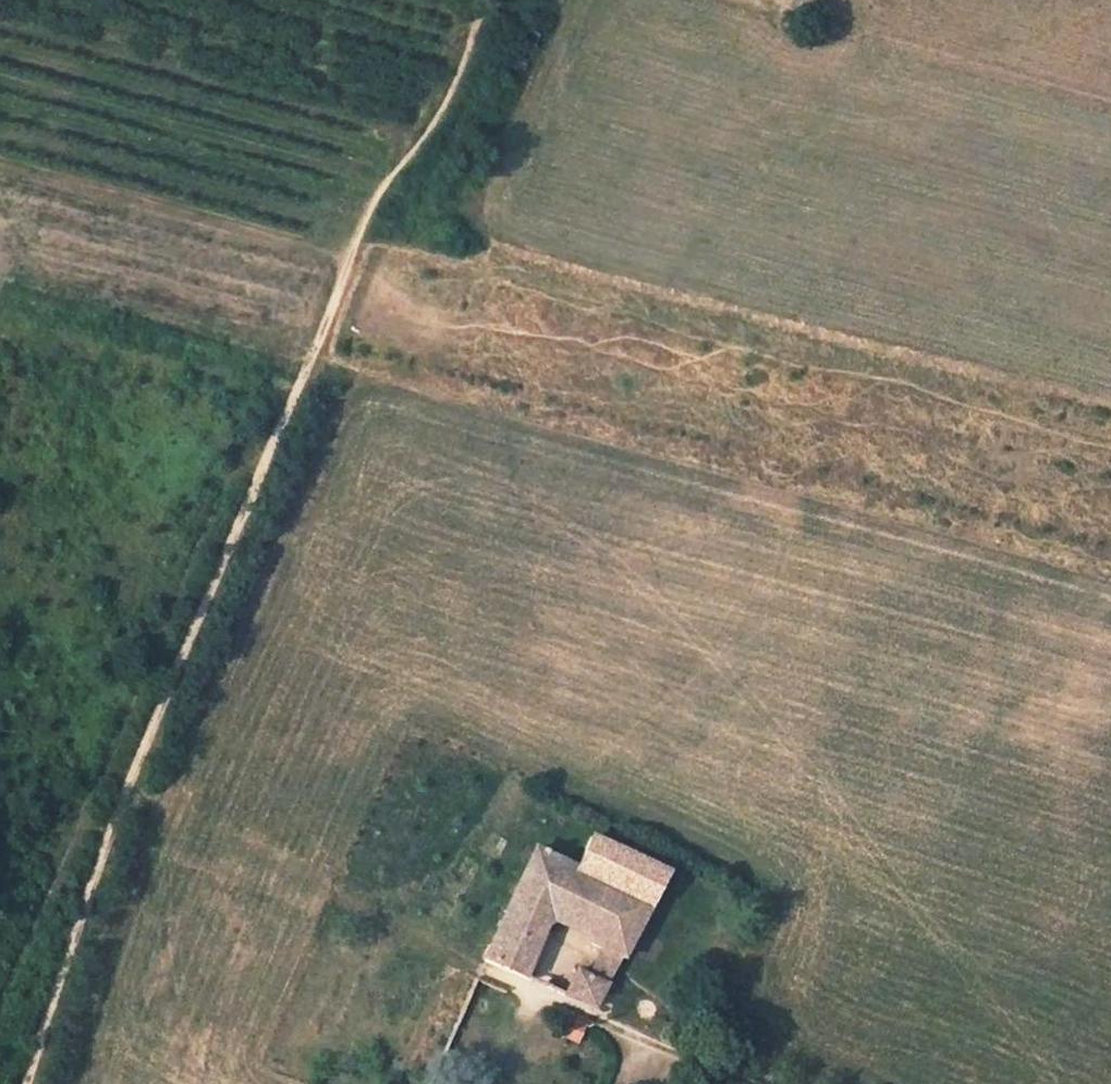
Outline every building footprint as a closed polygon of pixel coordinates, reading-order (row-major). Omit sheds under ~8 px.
[(623,951),(665,873),(591,838),(575,871),(532,851),(481,962),(523,979),(538,946),(529,941),(542,914),(591,936),(623,951)] [(591,936),(588,943),(602,949),(620,958),(623,951),(591,936)] [(602,949),(596,960),(614,968),(620,958),(602,949)] [(592,1010),(614,968),(596,960),(589,977),(574,970),(563,997),(592,1010)] [(569,1017),(559,1036),(574,1043),(585,1025),(569,1017)]
